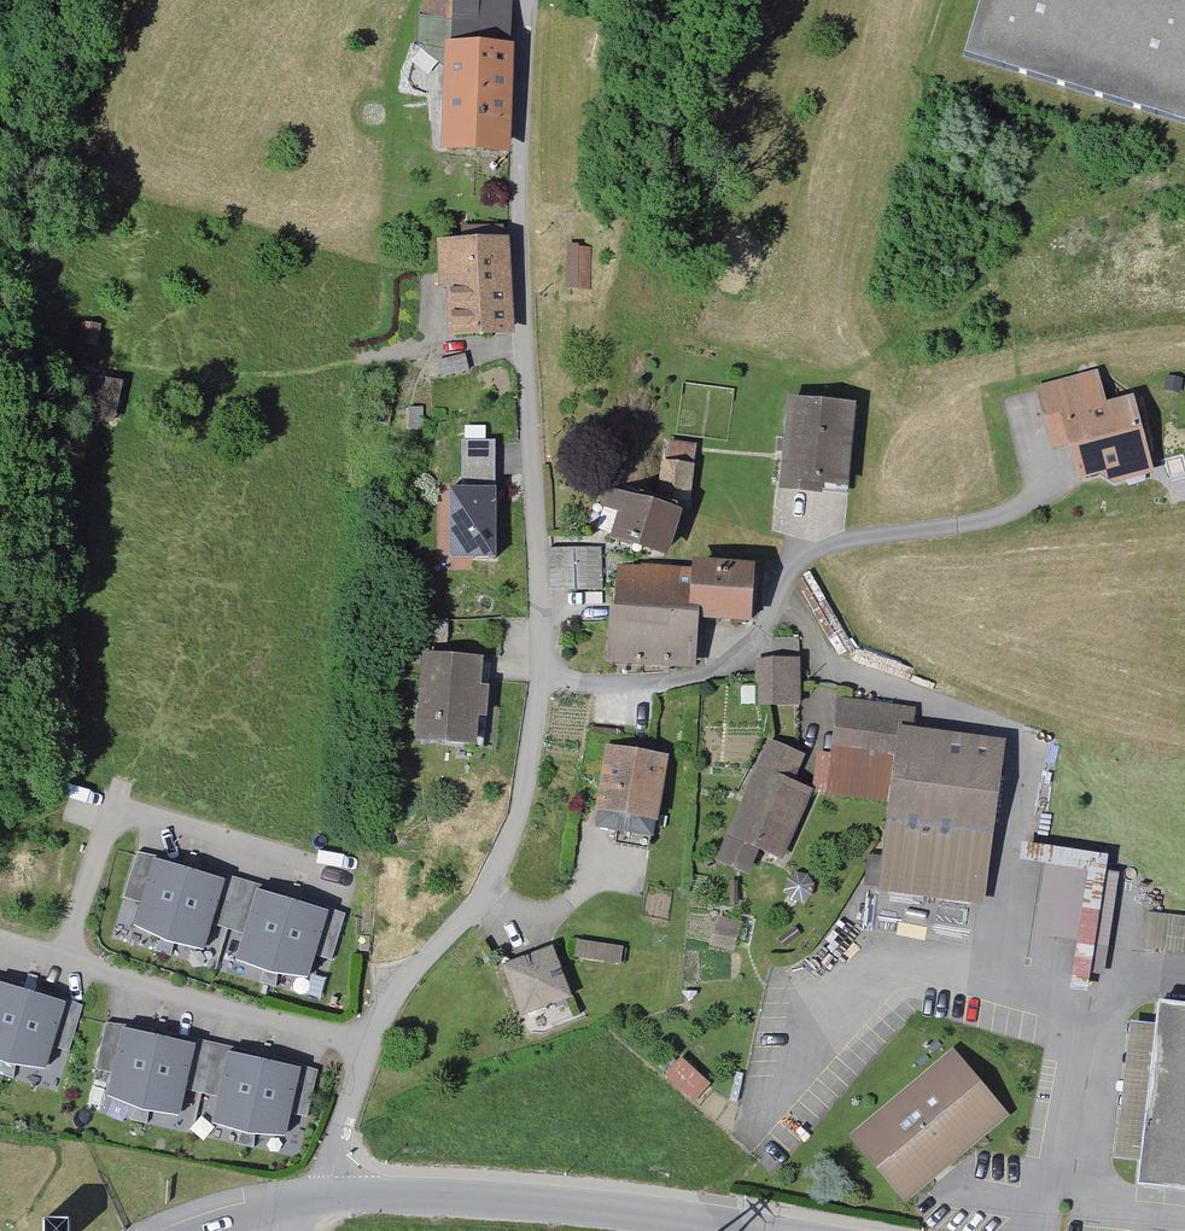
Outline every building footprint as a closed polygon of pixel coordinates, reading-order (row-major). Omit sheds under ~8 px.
[(503,146),(509,4),(453,1),(453,0),(431,0),(423,18),(422,45),(452,46),(449,145),(503,146)] [(965,55),(1184,122),(1184,0),(981,0),(965,55)] [(508,331),(502,228),(462,230),(462,245),(442,245),(445,288),(451,288),(454,334),(508,331)] [(571,249),(570,288),(588,287),(589,248),(571,249)] [(465,354),(438,360),(442,376),(468,370),(465,354)] [(1095,374),(1038,389),(1054,447),(1072,442),(1081,475),(1101,470),(1116,479),(1148,469),(1130,402),(1105,409),(1095,374)] [(816,479),(840,481),(848,409),(793,404),(790,442),(781,441),(780,451),(789,451),(786,485),(815,487),(816,479)] [(495,441),(462,441),(462,478),(495,478),(495,441)] [(686,500),(694,448),(670,444),(667,462),(664,462),(659,495),(686,500)] [(495,559),(495,489),(462,489),(450,489),(450,559),(495,559)] [(665,552),(679,507),(640,494),(638,501),(609,489),(597,529),(665,552)] [(549,549),(550,587),(601,588),(600,547),(549,549)] [(746,624),(749,571),(695,566),(694,577),(617,571),(613,622),(666,626),(667,614),(693,615),(693,612),(735,615),(735,623),(746,624)] [(666,626),(613,622),(611,660),(690,665),(693,615),(667,614),(666,626)] [(446,620),(408,621),(409,638),(447,637),(446,620)] [(421,737),(472,741),(474,715),(483,716),(485,687),(476,686),(478,661),(427,657),(421,737)] [(798,661),(758,661),(758,705),(798,705),(798,661)] [(885,889),(977,900),(996,749),(907,737),(910,713),(845,705),(833,792),(897,800),(889,861),(871,858),(868,882),(886,885),(885,889)] [(779,850),(804,794),(785,786),(798,757),(781,749),(776,760),(767,756),(723,856),(746,866),(757,840),(779,850)] [(662,759),(611,751),(599,825),(618,828),(616,843),(647,848),(662,759)] [(163,953),(189,869),(136,856),(123,898),(140,903),(134,926),(161,939),(155,951),(163,953)] [(1043,859),(1035,931),(1075,935),(1070,983),(1091,985),(1100,900),(1083,898),(1086,864),(1043,859)] [(211,924),(227,929),(240,886),(189,869),(163,953),(171,956),(174,943),(203,950),(211,924)] [(267,984),(292,900),(240,886),(227,929),(244,934),(236,960),(264,971),(260,982),(267,984)] [(332,960),(344,918),(292,900),(267,984),(276,987),(278,974),(308,978),(315,955),(332,960)] [(359,950),(369,951),(370,936),(361,935),(359,950)] [(620,947),(578,941),(575,957),(618,963),(620,947)] [(571,996),(552,947),(503,966),(522,1015),(571,996)] [(30,992),(0,984),(0,1061),(2,1062),(0,1067),(0,1074),(5,1075),(30,992)] [(69,1052),(82,1009),(30,992),(5,1075),(14,1078),(15,1065),(45,1069),(51,1047),(69,1052)] [(1155,1023),(1130,1020),(1114,1159),(1139,1162),(1137,1185),(1184,1190),(1184,1003),(1158,1000),(1155,1023)] [(140,1121),(159,1036),(105,1026),(95,1069),(113,1073),(108,1096),(136,1107),(131,1119),(140,1121)] [(185,1089),(202,1093),(211,1050),(159,1036),(140,1121),(147,1123),(149,1111),(179,1116),(185,1089)] [(245,1145),(264,1060),(211,1050),(202,1093),(218,1097),(213,1123),(241,1132),(238,1144),(245,1145)] [(906,1196),(1002,1115),(952,1055),(856,1136),(906,1196)] [(307,1117),(317,1074),(264,1060),(245,1145),(254,1147),(255,1134),(285,1136),(290,1113),(307,1117)] [(723,1122),(733,1110),(677,1061),(667,1072),(723,1122)] [(44,1219),(44,1230),(69,1230),(69,1219),(44,1219)]
